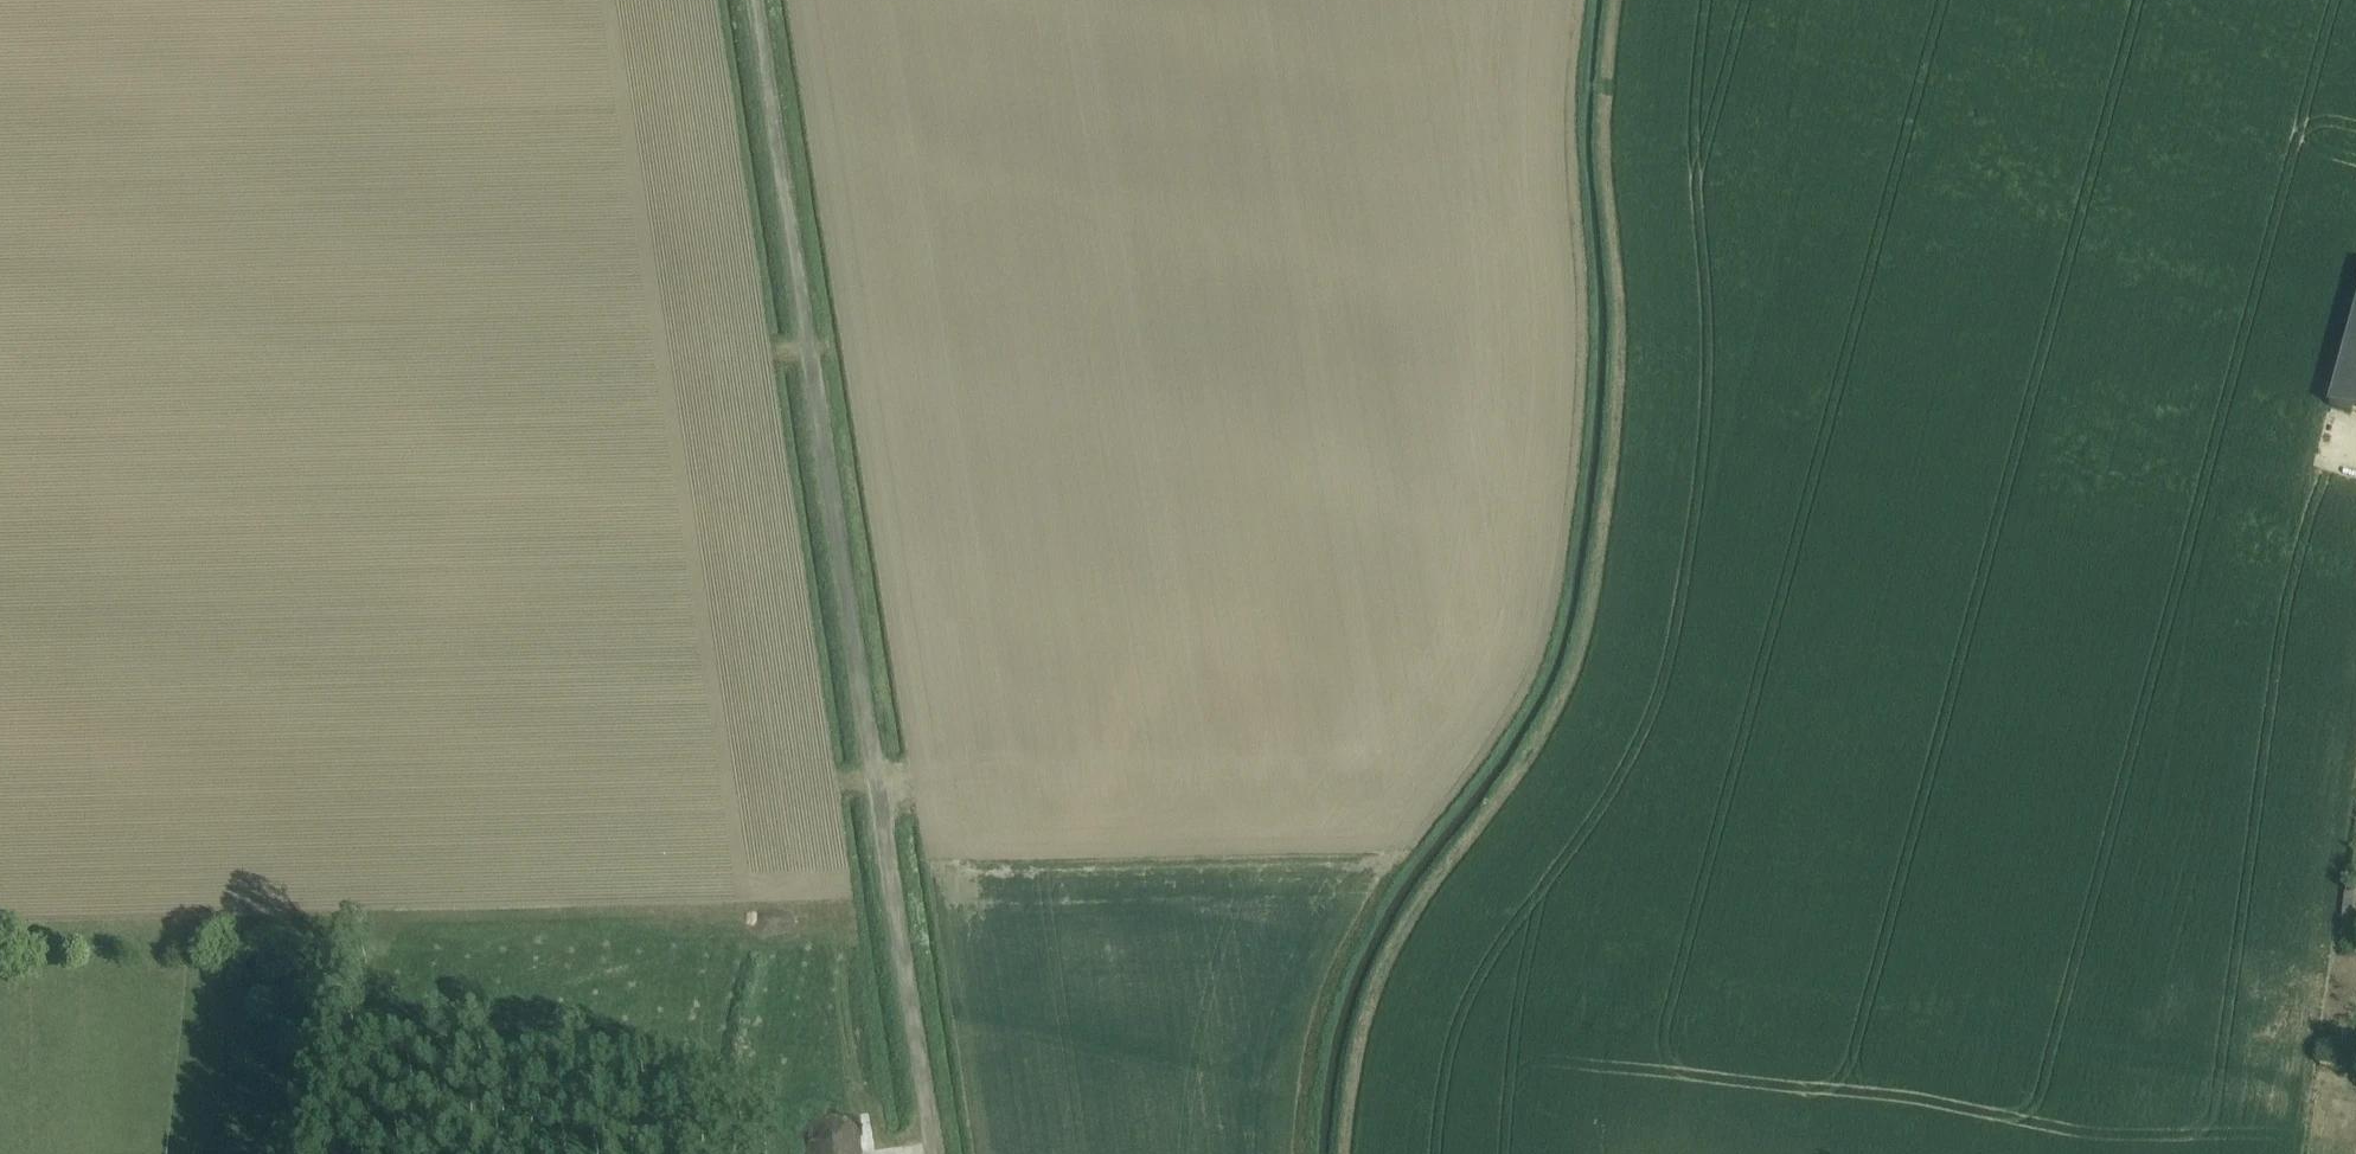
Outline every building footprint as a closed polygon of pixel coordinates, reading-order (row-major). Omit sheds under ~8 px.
[(2328,406),(2355,414),(2355,304),(2328,406)] [(2353,922),(2355,895),(2355,887),(2345,885),(2341,921),(2353,922)] [(2321,1060),(2320,1067),(2347,1071),(2348,1064),(2321,1060)]
